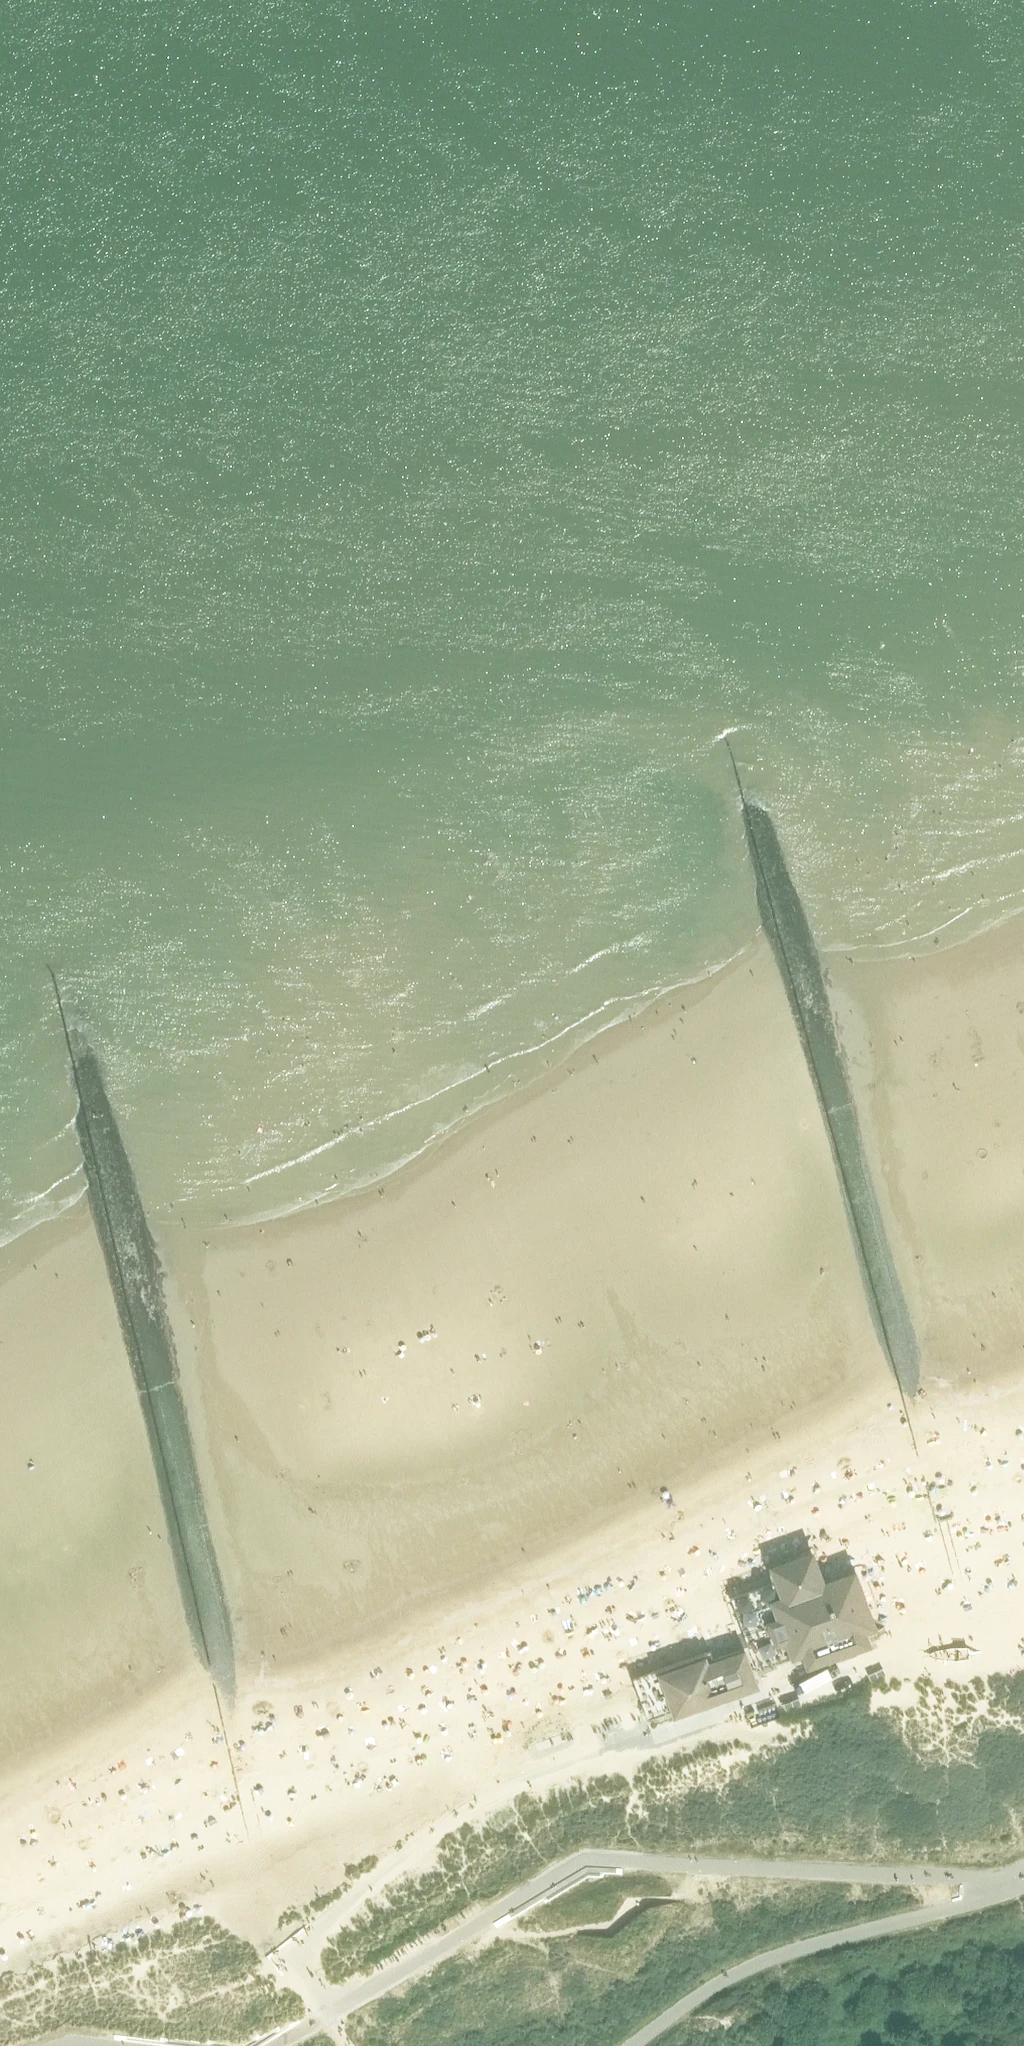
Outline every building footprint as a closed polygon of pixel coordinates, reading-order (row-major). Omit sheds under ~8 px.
[(797,1595),(777,1603),(780,1611),(793,1646),(795,1651),(805,1647),(810,1661),(812,1661),(863,1642),(862,1638),(858,1628),(869,1624),(862,1606),(859,1597),(851,1576),(820,1587),(797,1595)] [(702,1662),(665,1676),(677,1709),(750,1683),(741,1655),(704,1668),(702,1662)]
